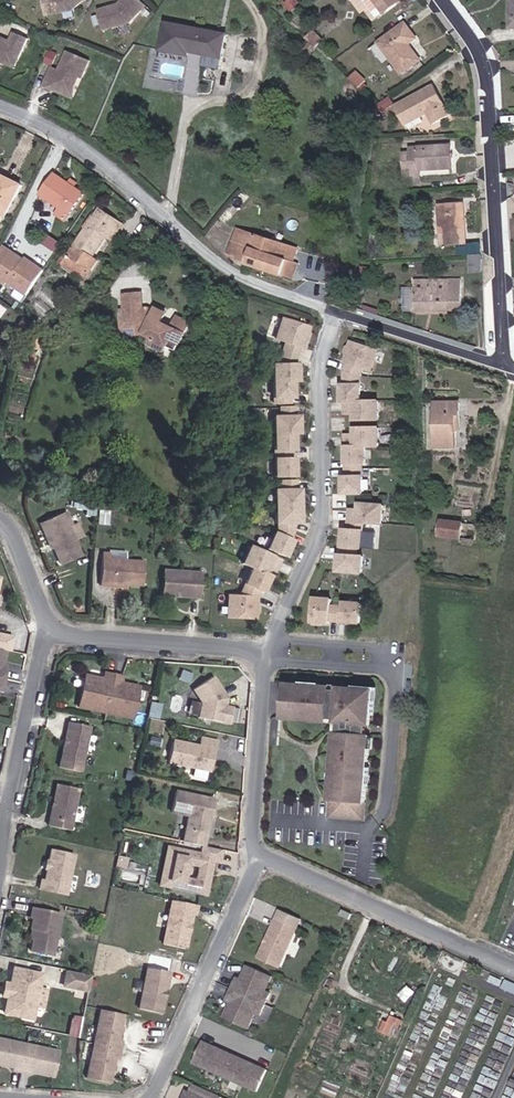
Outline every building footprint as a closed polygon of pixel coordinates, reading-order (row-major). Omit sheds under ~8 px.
[(47,18),(73,13),(88,0),(44,0),(47,18)] [(98,12),(103,32),(129,25),(146,8),(139,0),(124,0),(118,6),(98,12)] [(299,2),(297,0),(288,0),(286,2),(290,8),(299,2)] [(404,1),(403,0),(369,0),(383,18),(404,1)] [(382,41),(406,73),(423,59),(412,44),(421,37),(410,22),(382,41)] [(226,35),(166,24),(161,50),(188,55),(189,52),(197,53),(196,63),(218,67),(220,58),(221,58),(226,35)] [(310,27),(304,34),(308,38),(314,44),(320,37),(310,27)] [(0,37),(0,63),(4,65),(16,60),(18,55),(21,56),(29,40),(13,33),(10,41),(0,37)] [(308,56),(317,46),(314,44),(308,38),(305,40),(308,43),(301,50),(308,56)] [(52,48),(47,61),(54,64),(59,50),(52,48)] [(88,61),(67,53),(59,70),(51,67),(44,85),(52,88),(53,85),(65,90),(75,85),(78,78),(82,79),(88,61)] [(15,70),(21,56),(18,55),(16,60),(4,65),(15,70)] [(347,75),(358,85),(364,78),(354,68),(347,75)] [(65,90),(53,85),(52,88),(75,97),(82,79),(78,78),(75,85),(65,90)] [(398,103),(407,123),(430,112),(436,123),(452,114),(437,84),(398,103)] [(412,172),(421,172),(421,166),(453,165),(452,141),(411,143),(411,149),(411,153),(405,154),(406,171),(412,170),(412,172)] [(76,188),(68,183),(54,174),(41,195),(54,205),(50,211),(65,220),(83,194),(76,188)] [(21,185),(1,175),(0,176),(0,214),(5,216),(21,185)] [(71,178),(68,183),(76,188),(78,183),(71,178)] [(438,200),(440,239),(440,241),(445,240),(464,239),(463,198),(438,200)] [(92,257),(116,220),(100,209),(62,264),(74,273),(76,270),(86,277),(97,260),(92,257)] [(228,259),(235,266),(237,259),(292,278),(297,263),(293,262),(298,249),(236,229),(227,254),(229,255),(228,259)] [(48,244),(56,248),(60,239),(52,235),(48,244)] [(0,255),(0,279),(33,294),(47,264),(5,244),(0,255)] [(480,250),(469,250),(469,269),(480,268),(480,250)] [(413,283),(412,313),(445,314),(447,283),(413,283)] [(176,350),(189,323),(177,316),(172,328),(162,322),(166,313),(156,308),(154,311),(148,308),(144,309),(142,308),(141,294),(123,295),(124,310),(125,316),(121,317),(123,337),(132,337),(133,334),(140,334),(143,333),(154,339),(152,344),(165,351),(167,346),(176,350)] [(273,401),(289,400),(289,396),(292,396),(293,379),(297,379),(297,362),(294,362),(299,345),(302,346),(308,326),(282,317),(275,337),(285,340),(278,359),(278,362),(272,363),(273,401)] [(371,369),(377,349),(351,339),(344,359),(347,361),(345,369),(345,384),(342,384),(342,401),(346,401),(345,411),(355,411),(355,419),(379,419),(378,400),(362,401),(361,375),(363,366),(371,369)] [(455,447),(455,422),(455,418),(459,418),(458,402),(435,402),(434,403),(434,404),(435,447),(455,447)] [(274,474),(294,474),(294,458),(291,457),(290,449),(293,449),(293,432),(298,432),(298,416),(295,416),(294,407),(280,407),(280,416),(273,416),(274,474)] [(379,447),(379,427),(355,427),(355,436),(346,436),(346,475),(343,476),(343,494),(363,493),(363,463),(366,463),(366,447),(379,447)] [(275,533),(267,549),(286,559),(294,543),(291,541),(293,531),(293,521),(300,521),(299,488),(296,488),(296,479),(281,479),(281,488),(275,489),(275,521),(278,521),(278,530),(276,534),(275,533)] [(383,504),(359,503),(358,512),(349,512),(348,530),(343,529),(342,555),(339,555),(338,572),(362,573),(363,556),(357,556),(357,548),(362,548),(363,522),(382,523),(383,504)] [(59,568),(79,559),(71,542),(65,530),(68,528),(63,517),(38,529),(46,546),(49,548),(59,568)] [(461,538),(462,523),(441,520),(440,536),(461,538)] [(79,539),(72,526),(68,528),(65,530),(71,542),(79,539)] [(262,596),(270,580),(264,577),(267,571),(275,575),(281,563),(253,548),(243,566),(253,571),(238,600),(227,599),(226,620),(254,622),(255,601),(259,594),(262,596)] [(125,563),(126,555),(107,554),(107,557),(107,562),(125,563)] [(141,588),(142,564),(125,563),(107,562),(107,557),(101,556),(99,589),(111,590),(111,586),(141,588)] [(199,601),(199,586),(191,585),(191,576),(161,574),(159,598),(199,601)] [(191,585),(199,586),(200,576),(191,576),(191,585)] [(332,601),(314,600),(313,626),(330,627),(330,624),(360,626),(362,606),(344,604),(344,609),(331,608),(332,601)] [(7,654),(10,641),(0,639),(0,653),(4,653),(7,654)] [(83,678),(76,711),(131,721),(137,690),(119,686),(120,679),(103,676),(101,682),(83,678)] [(199,705),(196,719),(227,726),(227,724),(230,710),(223,709),(224,699),(209,679),(190,691),(199,705)] [(370,725),(371,702),(366,702),(367,692),(337,689),(337,692),(329,692),(329,689),(313,688),(312,690),(302,690),(302,687),(285,686),(282,719),(300,721),(300,718),(310,719),(310,721),(327,722),(327,720),(335,720),(335,723),(346,724),(345,734),(337,734),(336,746),(333,746),(332,771),(334,771),(334,781),(331,781),(330,788),(336,788),(335,796),(330,796),(329,814),(363,816),(366,784),(363,784),(363,773),(366,774),(368,749),(365,749),(366,736),(361,735),(361,725),(370,725)] [(238,712),(230,710),(227,724),(236,726),(238,712)] [(277,747),(279,719),(275,719),(273,719),(272,720),(272,721),(271,721),(271,722),(269,746),(277,747)] [(346,724),(335,723),(334,733),(337,734),(345,734),(346,724)] [(58,770),(81,775),(90,730),(67,725),(58,770)] [(370,725),(361,725),(361,735),(366,736),(369,736),(370,725)] [(208,774),(213,752),(215,752),(217,744),(199,740),(197,748),(170,743),(166,765),(208,774)] [(70,833),(78,791),(56,786),(47,828),(70,833)] [(208,814),(211,801),(173,793),(169,814),(186,818),(181,844),(201,848),(207,822),(205,818),(205,813),(208,814)] [(205,896),(212,862),(218,863),(220,852),(201,848),(200,856),(175,851),(167,889),(205,896)] [(73,858),(50,853),(44,884),(40,883),(38,892),(65,898),(73,858)] [(171,902),(162,946),(183,951),(187,935),(186,932),(186,929),(188,928),(191,915),(194,916),(196,907),(171,902)] [(342,910),(340,915),(347,919),(350,913),(342,910)] [(53,958),(61,917),(32,911),(30,921),(32,921),(30,932),(31,932),(30,941),(32,944),(30,954),(53,958)] [(279,967),(296,930),(275,920),(258,958),(279,967)] [(265,992),(272,977),(247,966),(239,984),(236,982),(228,998),(232,1000),(225,1018),(249,1029),(255,1014),(260,1016),(270,994),(265,992)] [(169,974),(148,969),(139,1011),(160,1015),(163,1000),(162,998),(163,994),(164,993),(169,974)] [(35,1009),(39,989),(42,976),(14,970),(11,986),(8,999),(5,1015),(33,1021),(35,1009)] [(89,993),(91,978),(67,973),(64,988),(89,993)] [(506,979),(503,988),(513,993),(513,983),(506,979)] [(8,999),(11,986),(5,986),(3,998),(8,999)] [(47,991),(39,989),(35,1009),(43,1011),(47,991)] [(118,1061),(122,1043),(119,1042),(124,1017),(101,1012),(86,1080),(110,1085),(115,1060),(118,1061)] [(381,1031),(394,1037),(402,1017),(390,1012),(381,1031)] [(79,1035),(82,1019),(73,1017),(70,1033),(79,1035)] [(59,1052),(0,1039),(0,1066),(12,1068),(12,1071),(30,1075),(31,1072),(54,1077),(59,1052)] [(268,1071),(204,1042),(194,1064),(258,1092),(268,1071)]
